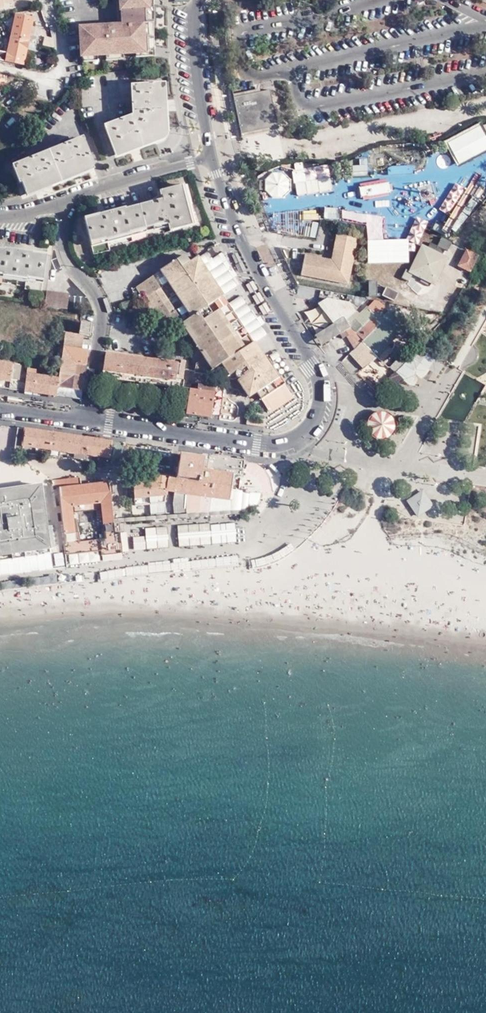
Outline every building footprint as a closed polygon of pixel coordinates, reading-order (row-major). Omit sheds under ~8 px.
[(118,0),(114,0),(115,21),(118,21),(118,23),(147,21),(146,0),(118,0)] [(5,70),(20,73),(32,18),(17,15),(5,70)] [(147,21),(118,23),(111,24),(111,25),(100,25),(100,24),(77,26),(79,55),(149,50),(147,21)] [(155,84),(128,87),(131,117),(102,129),(113,155),(161,134),(155,84)] [(231,95),(233,99),(259,93),(259,89),(231,95)] [(259,93),(233,99),(240,135),(277,128),(269,91),(259,93)] [(485,151),(485,130),(482,122),(446,140),(459,165),(485,151)] [(277,130),(277,128),(240,135),(241,138),(277,130)] [(97,163),(86,130),(14,159),(27,193),(97,163)] [(485,168),(485,155),(454,166),(458,178),(485,168)] [(368,170),(367,157),(353,158),(354,171),(368,170)] [(415,167),(414,164),(390,166),(391,181),(411,179),(411,182),(455,179),(453,164),(415,167)] [(294,194),(331,189),(328,165),(265,174),(268,196),(294,193),(294,194)] [(448,185),(438,208),(452,215),(468,180),(457,175),(452,187),(448,185)] [(193,223),(197,222),(187,181),(182,182),(193,223)] [(99,214),(84,218),(93,254),(109,250),(107,239),(168,223),(170,231),(191,226),(189,216),(187,217),(182,196),(183,196),(181,187),(160,192),(162,201),(125,211),(125,209),(100,216),(99,214)] [(318,235),(318,208),(280,208),(281,228),(291,228),(291,235),(318,235)] [(332,260),(305,255),(301,276),(348,284),(357,239),(337,235),(332,260)] [(424,251),(415,270),(434,279),(443,260),(441,258),(445,250),(447,251),(451,242),(442,238),(438,246),(431,242),(426,251),(424,251)] [(26,278),(25,289),(41,292),(46,254),(31,252),(31,254),(5,250),(5,251),(0,250),(0,274),(26,278)] [(191,250),(184,255),(244,347),(221,363),(225,370),(231,366),(242,362),(241,366),(244,366),(243,373),(236,378),(247,397),(255,392),(249,383),(252,364),(262,358),(253,344),(243,328),(237,319),(227,304),(222,297),(217,289),(212,281),(207,274),(202,266),(197,259),(191,250)] [(469,272),(477,256),(466,250),(458,266),(469,272)] [(276,263),(286,263),(286,251),(276,251),(276,263)] [(206,253),(197,259),(202,266),(211,261),(206,253)] [(184,255),(140,283),(141,284),(142,285),(145,290),(143,291),(150,303),(152,301),(160,312),(157,314),(165,325),(167,324),(171,330),(181,324),(183,322),(206,356),(203,357),(194,364),(193,373),(204,374),(221,363),(244,347),(184,255)] [(211,261),(202,266),(207,274),(216,268),(211,261)] [(413,273),(406,269),(402,277),(409,281),(413,273)] [(226,272),(212,281),(217,289),(231,280),(226,272)] [(369,280),(370,295),(378,295),(377,279),(369,280)] [(231,280),(217,289),(222,297),(236,287),(231,280)] [(142,285),(141,284),(136,288),(140,293),(143,291),(145,290),(142,285)] [(397,293),(387,288),(383,295),(394,300),(397,293)] [(47,291),(44,306),(66,309),(69,294),(47,291)] [(249,311),(250,311),(240,296),(227,304),(237,319),(249,311)] [(333,324),(340,335),(342,339),(347,335),(345,331),(349,328),(354,332),(349,337),(356,343),(357,341),(361,343),(349,355),(365,371),(377,358),(382,363),(393,351),(393,350),(413,328),(405,320),(405,319),(397,311),(393,316),(385,308),(378,314),(376,312),(374,314),(366,307),(360,314),(357,311),(355,312),(350,303),(326,299),(318,304),(333,324)] [(128,301),(119,303),(122,313),(131,311),(128,301)] [(150,303),(147,304),(155,316),(157,314),(160,312),(152,301),(150,303)] [(249,311),(237,319),(243,328),(254,321),(255,320),(249,311)] [(264,336),(254,321),(243,328),(253,344),(264,336)] [(181,324),(203,357),(206,356),(183,322),(181,324)] [(90,324),(79,323),(78,332),(88,334),(90,324)] [(166,333),(171,330),(167,324),(165,325),(162,327),(166,333)] [(321,346),(340,335),(333,324),(314,336),(321,346)] [(73,390),(81,391),(83,378),(86,364),(87,350),(83,349),(86,336),(80,335),(65,332),(58,378),(55,395),(72,398),(73,390)] [(399,358),(390,368),(395,373),(405,363),(413,355),(421,347),(422,345),(417,339),(407,349),(399,358)] [(395,373),(381,387),(383,390),(384,391),(386,392),(388,393),(390,393),(392,393),(395,392),(405,386),(407,385),(410,385),(413,385),(415,387),(417,385),(419,386),(426,377),(436,382),(448,363),(421,347),(413,355),(405,363),(395,373)] [(175,380),(175,379),(178,364),(105,352),(103,369),(175,380)] [(262,358),(252,364),(249,383),(255,392),(260,399),(283,384),(264,357),(262,358)] [(0,362),(0,380),(10,381),(11,381),(11,374),(13,364),(0,362)] [(224,371),(225,380),(233,381),(236,378),(243,373),(244,366),(241,366),(242,362),(231,366),(225,370),(224,371)] [(20,365),(13,364),(11,374),(19,375),(20,365)] [(183,381),(179,380),(175,379),(175,380),(103,369),(102,376),(182,389),(183,381)] [(55,395),(58,378),(53,378),(26,373),(26,376),(25,382),(25,383),(24,390),(55,395)] [(19,375),(11,374),(11,381),(25,383),(25,382),(26,376),(19,375)] [(10,388),(11,381),(10,381),(0,380),(0,387),(10,388)] [(189,390),(185,414),(213,419),(218,387),(215,387),(198,384),(196,391),(189,390)] [(293,401),(283,384),(260,399),(271,415),(293,401)] [(226,389),(222,420),(234,422),(240,416),(241,410),(240,406),(238,405),(234,402),(231,397),(230,393),(230,389),(226,389)] [(73,390),(72,398),(80,399),(81,391),(73,390)] [(396,420),(393,416),(390,412),(385,411),(381,410),(376,412),(372,414),(369,418),(368,423),(368,427),(369,432),(372,435),(376,438),(381,439),(386,439),(390,437),(394,434),(396,429),(397,425),(396,420)] [(248,415),(247,424),(265,426),(266,418),(248,415)] [(34,453),(34,447),(37,431),(27,429),(17,428),(17,430),(13,451),(13,452),(16,453),(33,455),(34,453)] [(70,435),(37,431),(34,447),(59,451),(68,452),(70,435)] [(84,460),(85,455),(86,447),(87,438),(70,435),(68,452),(71,453),(70,457),(74,458),(84,460)] [(125,444),(87,438),(86,447),(85,455),(122,460),(125,444)] [(58,457),(59,451),(34,447),(34,453),(58,457)] [(175,479),(168,477),(166,490),(173,491),(230,499),(232,491),(234,474),(240,475),(239,484),(241,487),(241,489),(242,492),(260,494),(260,489),(259,486),(258,484),(257,481),(255,478),(253,476),(250,474),(248,473),(245,472),(246,461),(208,455),(203,455),(203,458),(179,454),(175,479)] [(258,465),(246,461),(245,472),(248,473),(250,474),(253,476),(255,478),(257,481),(258,484),(259,486),(260,489),(260,494),(272,494),(272,487),(271,479),(265,470),(258,465)] [(153,481),(147,482),(148,488),(149,503),(165,502),(165,500),(166,490),(168,477),(168,476),(154,474),(153,481)] [(78,477),(52,480),(52,481),(53,489),(56,489),(59,489),(62,520),(63,532),(65,543),(64,543),(65,554),(81,552),(79,540),(79,532),(73,532),(71,511),(82,509),(79,485),(78,477)] [(108,482),(96,483),(96,489),(86,490),(89,508),(100,507),(103,537),(99,538),(100,550),(100,554),(121,551),(119,531),(114,532),(111,501),(108,482)] [(135,505),(149,503),(148,488),(147,482),(133,483),(135,505)] [(82,509),(89,508),(86,490),(96,489),(96,483),(79,485),(82,509)] [(50,553),(39,485),(0,491),(0,561),(50,553)] [(55,521),(62,520),(59,489),(56,489),(56,492),(52,493),(55,521)] [(230,499),(173,491),(171,501),(173,514),(210,511),(217,508),(229,507),(230,499)] [(242,492),(232,491),(230,499),(229,507),(228,514),(241,512),(247,511),(250,509),(253,507),(255,504),(257,502),(258,499),(260,494),(242,492)] [(422,491),(407,501),(417,515),(432,506),(422,491)] [(165,502),(149,503),(150,515),(165,514),(165,502)] [(179,545),(237,542),(236,521),(178,525),(179,545)] [(168,525),(145,527),(147,548),(169,547),(168,525)] [(81,552),(100,550),(99,538),(79,540),(81,552)]
